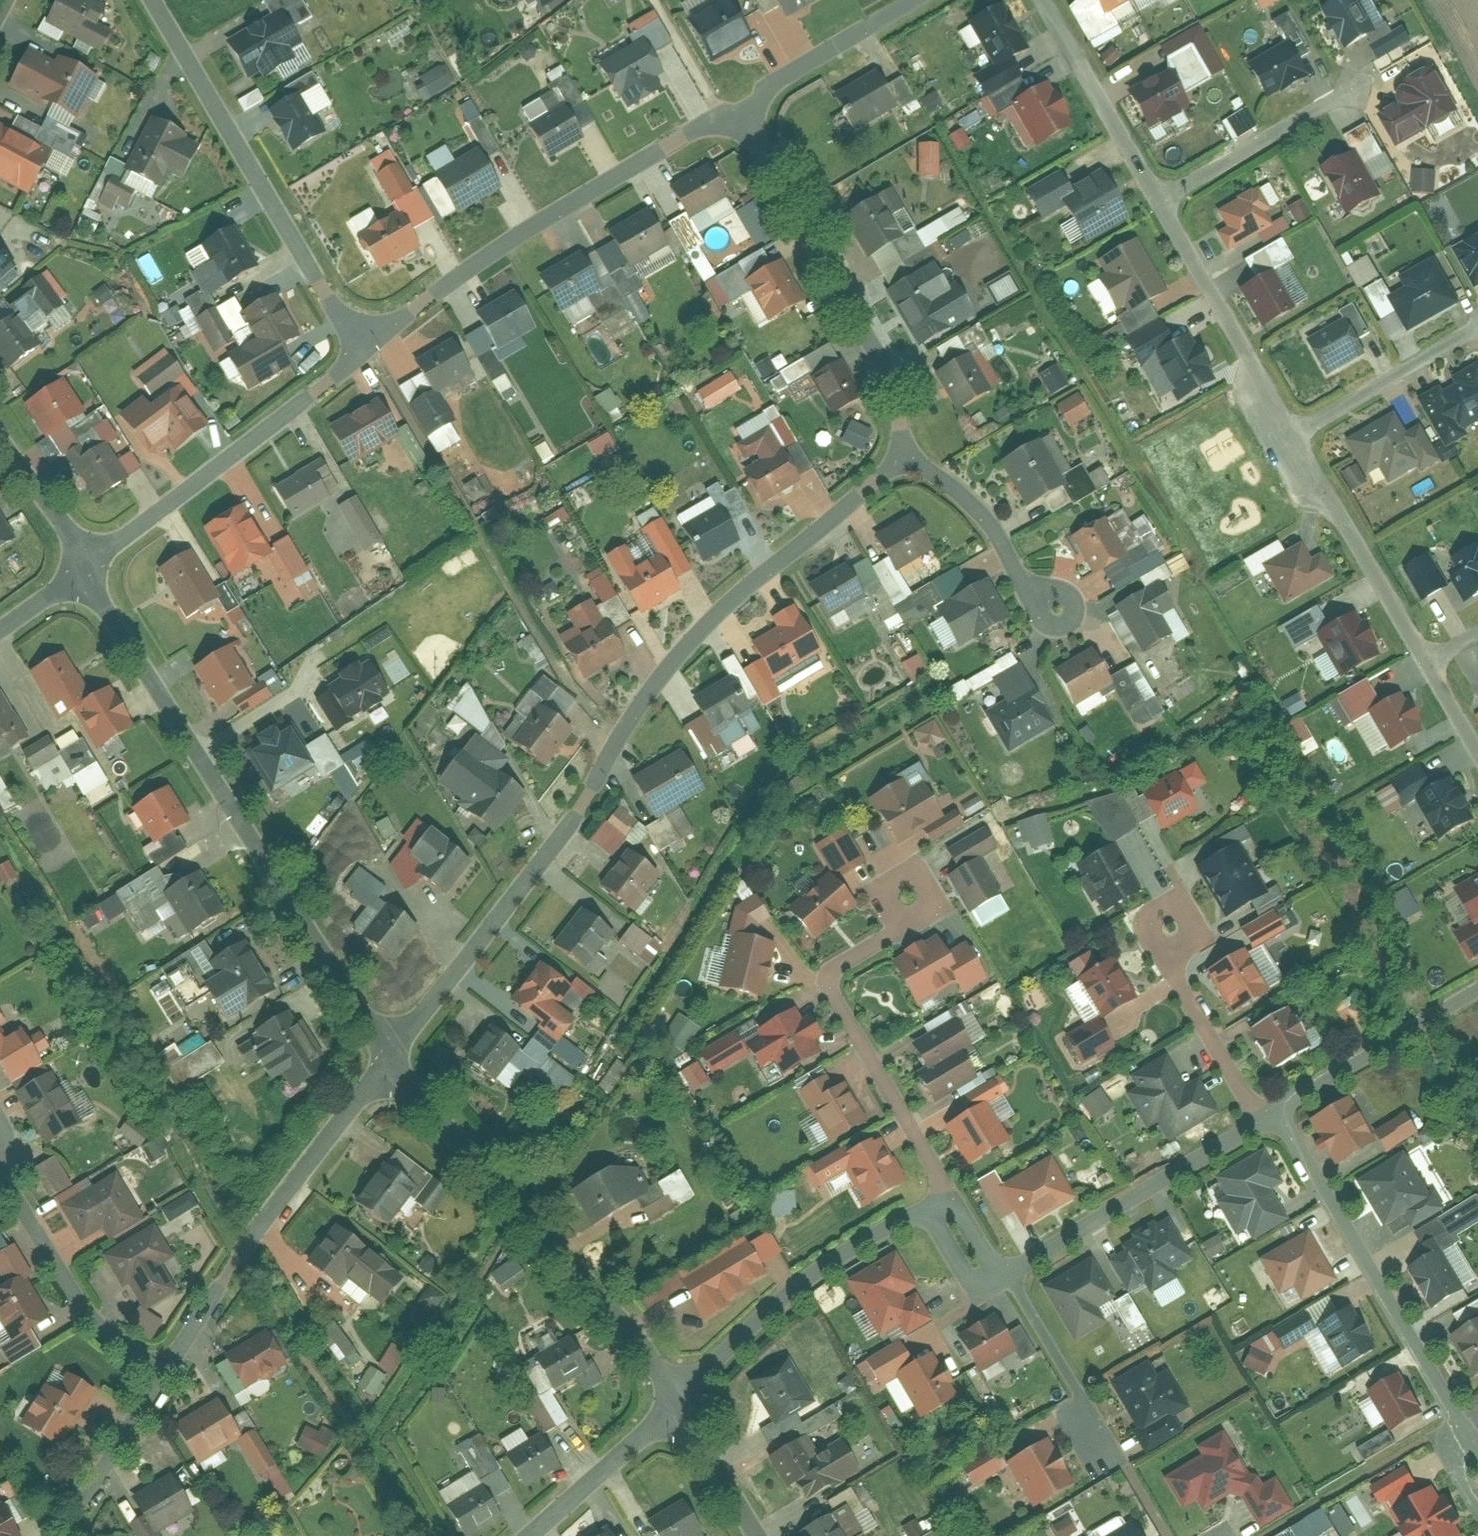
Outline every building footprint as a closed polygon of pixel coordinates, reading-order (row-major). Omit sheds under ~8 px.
[(49,20),(92,45),(100,32),(82,20),(90,6),(80,0),(61,0),(49,20)] [(231,41),(253,79),(264,73),(267,79),(298,61),(295,55),(308,47),(298,29),(314,19),(303,0),(270,0),(266,2),(274,16),(231,41)] [(532,14),(558,0),(524,0),(532,14)] [(804,0),(779,0),(788,10),(804,0)] [(1105,18),(1135,0),(1093,0),(1105,18)] [(1276,2),(1275,0),(1253,0),(1259,10),(1276,2)] [(1320,8),(1343,50),(1378,34),(1359,0),(1337,0),(1320,8)] [(686,25),(707,61),(744,40),(724,3),(686,25)] [(974,74),(985,92),(1019,73),(1010,58),(1017,55),(993,14),(966,28),(989,66),(974,74)] [(1284,48),(1249,66),(1265,96),(1303,73),(1296,63),(1312,54),(1288,16),(1270,23),(1284,48)] [(1401,27),(1367,44),(1377,61),(1410,42),(1401,27)] [(659,33),(611,61),(633,99),(635,98),(668,78),(658,61),(671,54),(659,33)] [(1170,73),(1125,96),(1144,129),(1185,105),(1179,96),(1207,81),(1190,50),(1166,63),(1170,73)] [(29,52),(13,83),(71,112),(95,65),(71,53),(63,69),(31,53),(29,52)] [(418,77),(424,87),(414,92),(420,103),(454,84),(442,64),(418,77)] [(1452,101),(1430,67),(1398,84),(1400,88),(1396,90),(1393,95),(1393,100),(1394,104),(1377,117),(1391,139),(1452,101)] [(321,134),(301,102),(321,89),(311,73),(281,93),(286,102),(268,113),(292,152),(321,134)] [(882,77),(842,99),(856,124),(896,102),(882,77)] [(1027,94),(1020,79),(984,99),(996,118),(1011,110),(1034,149),(1070,129),(1044,85),(1027,94)] [(99,99),(106,85),(96,80),(89,94),(99,99)] [(255,90),(235,102),(241,113),(261,101),(255,90)] [(523,114),(547,159),(581,141),(557,96),(523,114)] [(460,113),(485,156),(496,149),(472,107),(460,113)] [(1243,109),(1220,120),(1229,139),(1253,128),(1243,109)] [(1151,143),(1188,127),(1182,114),(1145,129),(1151,143)] [(17,190),(37,156),(54,166),(73,134),(46,118),(32,141),(0,122),(0,180),(17,190)] [(177,138),(151,125),(123,182),(151,195),(165,167),(185,177),(195,156),(173,145),(176,139),(177,138)] [(1384,156),(1365,126),(1342,139),(1350,154),(1319,171),(1346,217),(1379,195),(1363,169),(1384,156)] [(956,151),(967,145),(960,130),(948,136),(956,151)] [(938,178),(936,143),(914,144),(916,179),(938,178)] [(431,182),(447,208),(498,177),(482,152),(431,182)] [(712,167),(680,185),(694,208),(725,190),(712,167)] [(412,194),(395,169),(377,178),(394,203),(412,194)] [(1436,172),(1412,171),(1411,195),(1436,195),(1436,172)] [(1061,177),(1025,197),(1038,220),(1057,208),(1077,239),(1126,212),(1102,177),(1071,196),(1061,177)] [(1278,225),(1256,188),(1214,210),(1224,229),(1215,233),(1226,252),(1278,225)] [(875,197),(847,212),(871,256),(899,241),(875,197)] [(1294,224),(1310,216),(1302,199),(1286,206),(1294,224)] [(397,205),(365,225),(384,255),(415,235),(397,205)] [(913,231),(919,245),(965,225),(959,210),(913,231)] [(662,243),(646,215),(608,238),(625,266),(662,243)] [(221,280),(243,268),(226,237),(204,249),(221,280)] [(1451,251),(1472,289),(1477,286),(1477,237),(1451,251)] [(1138,240),(1096,263),(1103,274),(1093,279),(1111,311),(1121,306),(1126,315),(1117,319),(1127,337),(1160,317),(1151,303),(1167,293),(1138,240)] [(13,268),(0,252),(0,279),(13,268)] [(580,255),(537,280),(555,312),(599,287),(580,255)] [(1367,258),(1347,270),(1359,291),(1361,290),(1379,323),(1393,315),(1406,334),(1461,303),(1433,260),(1399,277),(1406,289),(1391,296),(1367,258)] [(779,265),(753,279),(773,314),(799,299),(779,265)] [(1291,310),(1272,272),(1240,287),(1259,325),(1291,310)] [(911,273),(893,283),(925,341),(972,315),(956,287),(928,303),(913,276),(911,273)] [(992,303),(1014,294),(1008,277),(986,286),(992,303)] [(294,348),(264,296),(223,320),(203,286),(180,299),(208,347),(220,340),(242,378),(294,348)] [(0,325),(0,364),(3,369),(31,350),(19,332),(49,313),(32,288),(1,308),(8,318),(9,319),(0,325)] [(482,315),(498,342),(537,319),(521,291),(482,315)] [(1371,335),(1353,305),(1339,313),(1343,320),(1305,343),(1326,378),(1364,356),(1357,343),(1371,335)] [(1174,343),(1160,320),(1125,340),(1164,409),(1208,381),(1182,338),(1174,343)] [(429,394),(409,405),(431,440),(455,425),(434,391),(470,368),(452,339),(431,352),(424,356),(411,365),(429,394)] [(967,352),(942,368),(965,407),(991,392),(967,352)] [(143,398),(118,416),(142,451),(162,436),(171,448),(192,432),(175,408),(188,398),(159,357),(129,378),(143,398)] [(753,365),(760,379),(774,373),(767,358),(753,365)] [(812,373),(832,409),(859,394),(839,358),(812,373)] [(1057,365),(1037,373),(1045,395),(1066,388),(1057,365)] [(704,411),(740,393),(730,373),(694,391),(704,411)] [(1418,405),(1444,453),(1466,441),(1460,427),(1477,418),(1477,377),(1418,405)] [(105,444),(61,383),(29,406),(53,440),(67,429),(85,454),(72,463),(97,499),(136,472),(112,438),(105,444)] [(1075,393),(1052,406),(1064,428),(1088,415),(1075,393)] [(329,432),(347,461),(388,434),(370,405),(329,432)] [(755,437),(730,451),(752,492),(793,470),(783,451),(798,443),(779,410),(749,427),(755,437)] [(1404,436),(1393,416),(1345,443),(1366,479),(1379,472),(1387,484),(1418,467),(1423,473),(1439,464),(1420,427),(1404,436)] [(849,421),(839,441),(861,452),(871,432),(849,421)] [(587,445),(595,458),(614,446),(606,433),(587,445)] [(1035,445),(999,464),(1021,505),(1057,486),(1035,445)] [(268,489),(287,517),(325,492),(306,463),(268,489)] [(1343,471),(1353,488),(1365,481),(1356,464),(1343,471)] [(464,489),(472,502),(494,489),(485,475),(464,489)] [(353,496),(334,507),(362,552),(380,541),(353,496)] [(678,530),(695,561),(740,533),(724,503),(678,530)] [(634,518),(639,527),(655,518),(651,509),(634,518)] [(238,511),(203,531),(229,578),(261,561),(277,590),(306,574),(283,533),(258,547),(238,511)] [(878,536),(896,566),(932,544),(914,514),(878,536)] [(16,543),(0,516),(0,553),(16,543)] [(1108,517),(1072,538),(1092,572),(1127,552),(1108,517)] [(620,541),(598,553),(630,610),(679,583),(665,559),(638,574),(620,541)] [(1277,542),(1241,563),(1251,579),(1264,572),(1282,604),(1331,579),(1317,557),(1309,562),(1299,543),(1283,552),(1277,542)] [(1452,561),(1460,575),(1450,580),(1464,606),(1477,598),(1477,546),(1452,561)] [(185,554),(156,571),(187,622),(216,605),(185,554)] [(1429,554),(1403,570),(1422,603),(1448,587),(1429,554)] [(972,586),(953,558),(907,590),(923,614),(950,596),(975,632),(1004,612),(981,579),(972,586)] [(811,584),(829,613),(865,592),(847,562),(811,584)] [(599,605),(615,597),(599,567),(583,576),(599,605)] [(1121,603),(1140,639),(1176,619),(1157,584),(1121,603)] [(1351,614),(1313,635),(1339,680),(1378,659),(1351,614)] [(751,646),(769,677),(814,650),(796,621),(751,646)] [(574,672),(619,650),(604,625),(561,646),(574,672)] [(1047,670),(1064,703),(1110,679),(1093,646),(1047,670)] [(190,667),(217,706),(245,687),(217,648),(190,667)] [(381,660),(395,687),(412,678),(398,651),(381,660)] [(60,653),(26,673),(56,723),(73,713),(96,750),(130,730),(103,685),(86,696),(60,653)] [(1312,660),(1324,682),(1336,676),(1323,654),(1312,660)] [(329,693),(317,699),(337,734),(354,728),(348,720),(393,696),(367,656),(323,681),(329,693)] [(900,662),(907,684),(925,678),(918,656),(900,662)] [(1050,725),(1015,669),(989,684),(1002,704),(983,716),(1006,752),(1050,725)] [(269,671),(257,679),(267,695),(279,687),(269,671)] [(505,747),(532,769),(574,707),(539,681),(511,719),(522,727),(505,747)] [(1367,682),(1334,700),(1349,723),(1365,714),(1388,752),(1420,734),(1396,697),(1380,706),(1367,682)] [(730,684),(693,702),(703,723),(686,734),(698,756),(707,752),(711,761),(726,755),(717,738),(752,717),(730,684)] [(1296,759),(1315,750),(1301,720),(1282,729),(1296,759)] [(932,721),(911,732),(922,752),(943,741),(932,721)] [(8,734),(0,723),(0,740),(8,734)] [(292,726),(240,755),(272,797),(316,772),(322,781),(347,771),(326,736),(306,748),(292,726)] [(109,784),(83,737),(57,751),(47,733),(17,750),(42,795),(63,783),(66,789),(74,785),(82,799),(109,784)] [(460,816),(490,838),(519,798),(491,777),(501,764),(470,741),(442,779),(472,800),(460,816)] [(346,756),(357,770),(367,763),(356,748),(346,756)] [(677,750),(639,773),(630,778),(654,817),(640,824),(653,842),(688,822),(675,801),(701,789),(677,750)] [(0,777),(0,807),(4,814),(19,805),(3,776),(0,777)] [(1133,780),(1093,803),(1111,835),(1144,816),(1149,824),(1186,803),(1171,777),(1141,794),(1133,780)] [(1413,799),(1438,842),(1475,821),(1450,778),(1413,799)] [(893,785),(870,800),(898,844),(922,829),(931,844),(960,825),(948,806),(931,816),(920,798),(906,807),(893,785)] [(160,791),(130,809),(153,845),(147,849),(157,864),(185,848),(176,833),(183,829),(160,791)] [(973,794),(957,803),(965,817),(981,808),(973,794)] [(1017,822),(1025,852),(1051,845),(1043,815),(1017,822)] [(416,888),(437,903),(471,858),(422,821),(400,852),(409,859),(395,877),(413,891),(416,888)] [(831,879),(786,911),(809,944),(855,911),(834,882),(864,861),(840,828),(810,849),(831,879)] [(1241,828),(1216,842),(1222,852),(1194,868),(1222,918),(1250,902),(1257,915),(1283,900),(1276,887),(1260,896),(1233,849),(1248,840),(1241,828)] [(964,874),(948,883),(965,911),(992,895),(975,867),(995,855),(985,839),(954,857),(964,874)] [(1110,848),(1078,866),(1100,904),(1132,886),(1110,848)] [(598,886),(623,907),(649,871),(620,852),(598,886)] [(4,887),(17,880),(7,862),(0,866),(0,881),(4,887)] [(156,872),(105,908),(116,924),(134,912),(149,933),(168,919),(182,939),(224,910),(199,875),(172,894),(156,872)] [(355,939),(387,966),(413,931),(378,905),(386,894),(360,875),(346,894),(360,905),(376,917),(355,939)] [(1468,926),(1452,935),(1464,958),(1477,950),(1477,879),(1450,893),(1468,926)] [(1404,888),(1381,900),(1394,924),(1417,912),(1404,888)] [(727,904),(708,991),(750,1001),(762,946),(745,942),(753,910),(727,904)] [(553,948),(579,965),(601,932),(575,915),(553,948)] [(1270,915),(1240,933),(1250,950),(1280,931),(1270,915)] [(660,952),(628,928),(617,945),(647,968),(660,952)] [(944,939),(888,971),(907,1005),(950,980),(958,993),(982,979),(967,952),(955,958),(944,939)] [(173,973),(198,1010),(218,996),(218,997),(234,1021),(277,993),(245,946),(218,965),(208,950),(173,973)] [(1239,951),(1204,973),(1230,1016),(1266,994),(1239,951)] [(569,989),(539,966),(508,1002),(534,1026),(528,1033),(551,1052),(566,1031),(547,1013),(569,989)] [(1111,969),(1074,990),(1091,1019),(1059,1036),(1074,1061),(1109,1041),(1097,1019),(1129,1001),(1111,969)] [(1358,997),(1336,1009),(1351,1037),(1373,1025),(1358,997)] [(928,1074),(919,1079),(929,1097),(970,1074),(958,1053),(966,1048),(954,1027),(964,1021),(958,1011),(930,1027),(935,1035),(913,1048),(928,1074)] [(679,1052),(697,1028),(677,1014),(659,1038),(679,1052)] [(1287,1016),(1252,1037),(1271,1069),(1306,1049),(1287,1016)] [(284,1017),(240,1047),(261,1077),(282,1062),(296,1082),(319,1067),(284,1017)] [(808,1060),(784,1017),(749,1037),(751,1041),(729,1053),(722,1041),(695,1056),(707,1076),(737,1059),(745,1073),(768,1060),(778,1077),(808,1060)] [(5,1083),(39,1059),(18,1028),(0,1040),(0,1076),(5,1083)] [(518,1051),(490,1028),(461,1063),(488,1084),(514,1053),(537,1071),(550,1056),(528,1038),(518,1051)] [(176,1097),(222,1066),(210,1047),(163,1077),(176,1097)] [(1140,1091),(1124,1100),(1144,1134),(1162,1123),(1169,1135),(1204,1115),(1171,1056),(1132,1078),(1140,1091)] [(678,1072),(688,1092),(705,1083),(695,1063),(678,1072)] [(47,1073),(10,1095),(42,1150),(80,1127),(47,1073)] [(823,1084),(796,1100),(822,1145),(849,1130),(823,1084)] [(971,1117),(945,1132),(963,1164),(1006,1140),(995,1120),(1004,1115),(988,1086),(962,1101),(971,1117)] [(1091,1123),(1111,1109),(1097,1089),(1077,1102),(1091,1123)] [(1347,1103),(1313,1123),(1337,1164),(1371,1144),(1347,1103)] [(1413,1115),(1379,1134),(1390,1153),(1424,1135),(1413,1115)] [(896,1184),(874,1141),(839,1159),(834,1149),(799,1167),(810,1189),(838,1174),(854,1205),(896,1184)] [(1404,1153),(1360,1180),(1388,1227),(1411,1214),(1419,1227),(1449,1209),(1439,1192),(1431,1197),(1404,1153)] [(1265,1154),(1220,1180),(1231,1200),(1218,1207),(1232,1232),(1243,1225),(1249,1235),(1272,1222),(1262,1205),(1286,1191),(1265,1154)] [(383,1162),(352,1205),(377,1223),(393,1202),(411,1215),(426,1194),(383,1162)] [(1006,1174),(981,1189),(995,1213),(1009,1205),(1021,1225),(1073,1195),(1054,1162),(1013,1185),(1006,1174)] [(573,1189),(596,1225),(622,1208),(599,1172),(573,1189)] [(681,1175),(656,1189),(671,1215),(695,1201),(681,1175)] [(123,1183),(65,1217),(79,1241),(99,1229),(105,1240),(143,1218),(123,1183)] [(168,1224),(196,1205),(187,1192),(160,1212),(168,1224)] [(792,1192),(766,1194),(768,1214),(794,1213),(792,1192)] [(1176,1217),(1112,1254),(1132,1288),(1146,1279),(1153,1290),(1171,1279),(1165,1268),(1195,1250),(1176,1217)] [(167,1224),(102,1261),(121,1295),(138,1285),(145,1297),(169,1282),(155,1258),(179,1244),(167,1224)] [(398,1282),(337,1229),(306,1265),(328,1283),(339,1270),(379,1305),(398,1282)] [(1308,1233),(1261,1259),(1288,1308),(1335,1282),(1308,1233)] [(768,1277),(743,1237),(670,1279),(705,1326),(768,1277)] [(32,1272),(15,1244),(0,1253),(0,1280),(5,1287),(0,1290),(0,1335),(3,1339),(0,1341),(0,1361),(5,1369),(33,1352),(20,1332),(38,1321),(14,1283),(32,1272)] [(1442,1249),(1411,1268),(1438,1312),(1469,1293),(1442,1249)] [(892,1255),(835,1288),(859,1331),(874,1322),(886,1342),(914,1326),(894,1292),(908,1284),(892,1255)] [(488,1275),(500,1292),(524,1276),(512,1258),(488,1275)] [(1094,1264),(1046,1292),(1070,1334),(1098,1319),(1088,1302),(1109,1290),(1094,1264)] [(1452,1338),(1477,1377),(1477,1303),(1456,1317),(1464,1330),(1452,1338)] [(1348,1310),(1313,1330),(1337,1372),(1372,1352),(1348,1310)] [(337,1317),(323,1327),(345,1360),(360,1350),(337,1317)] [(988,1318),(951,1340),(969,1372),(999,1354),(1008,1369),(1030,1356),(1012,1326),(997,1335),(988,1318)] [(1307,1339),(1296,1319),(1267,1335),(1278,1355),(1307,1339)] [(282,1371),(262,1339),(220,1364),(239,1397),(282,1371)] [(535,1359),(547,1385),(580,1369),(567,1343),(535,1359)] [(388,1375),(404,1354),(391,1344),(375,1365),(388,1375)] [(959,1402),(933,1359),(917,1369),(903,1347),(866,1369),(880,1394),(898,1383),(922,1424),(959,1402)] [(385,1378),(369,1368),(355,1389),(371,1399),(385,1378)] [(777,1368),(750,1384),(771,1419),(799,1403),(777,1368)] [(51,1371),(23,1428),(49,1441),(77,1385),(51,1371)] [(1151,1373),(1112,1396),(1141,1446),(1173,1428),(1163,1409),(1177,1401),(1166,1383),(1159,1387),(1151,1373)] [(1396,1379),(1363,1394),(1382,1433),(1415,1418),(1396,1379)] [(237,1438),(217,1405),(179,1428),(199,1461),(237,1438)] [(328,1438),(302,1428),(295,1448),(320,1458),(328,1438)] [(1207,1456),(1167,1481),(1189,1518),(1233,1491),(1258,1531),(1292,1511),(1273,1481),(1263,1487),(1256,1476),(1253,1477),(1223,1428),(1199,1443),(1207,1456)] [(1397,1445),(1389,1431),(1359,1448),(1367,1462),(1397,1445)] [(275,1469),(256,1437),(240,1446),(259,1479),(275,1469)] [(795,1441),(766,1458),(786,1491),(801,1482),(809,1496),(857,1467),(839,1438),(806,1459),(795,1441)] [(1049,1440),(1010,1462),(1034,1504),(1073,1482),(1049,1440)] [(504,1458),(518,1485),(550,1467),(535,1441),(504,1458)] [(1008,1466),(997,1448),(962,1470),(973,1488),(1008,1466)] [(1439,1488),(1424,1496),(1410,1469),(1375,1487),(1384,1505),(1385,1504),(1386,1505),(1392,1502),(1410,1535),(1463,1535),(1439,1488)] [(169,1483),(134,1505),(142,1519),(127,1528),(132,1535),(154,1535),(188,1515),(169,1483)] [(464,1535),(465,1535),(496,1518),(483,1495),(451,1513),(464,1535)] [(1354,1533),(1343,1505),(1328,1511),(1337,1535),(1346,1535),(1354,1533)] [(650,1527),(656,1535),(688,1535),(696,1531),(680,1507),(650,1527)] [(798,1531),(801,1535),(833,1535),(822,1516),(798,1531)] [(1056,1535),(1069,1535),(1076,1531),(1066,1518),(1051,1528),(1056,1535)] [(901,1530),(905,1535),(923,1535),(915,1522),(901,1530)] [(1137,1523),(1116,1535),(1145,1535),(1137,1523)]
